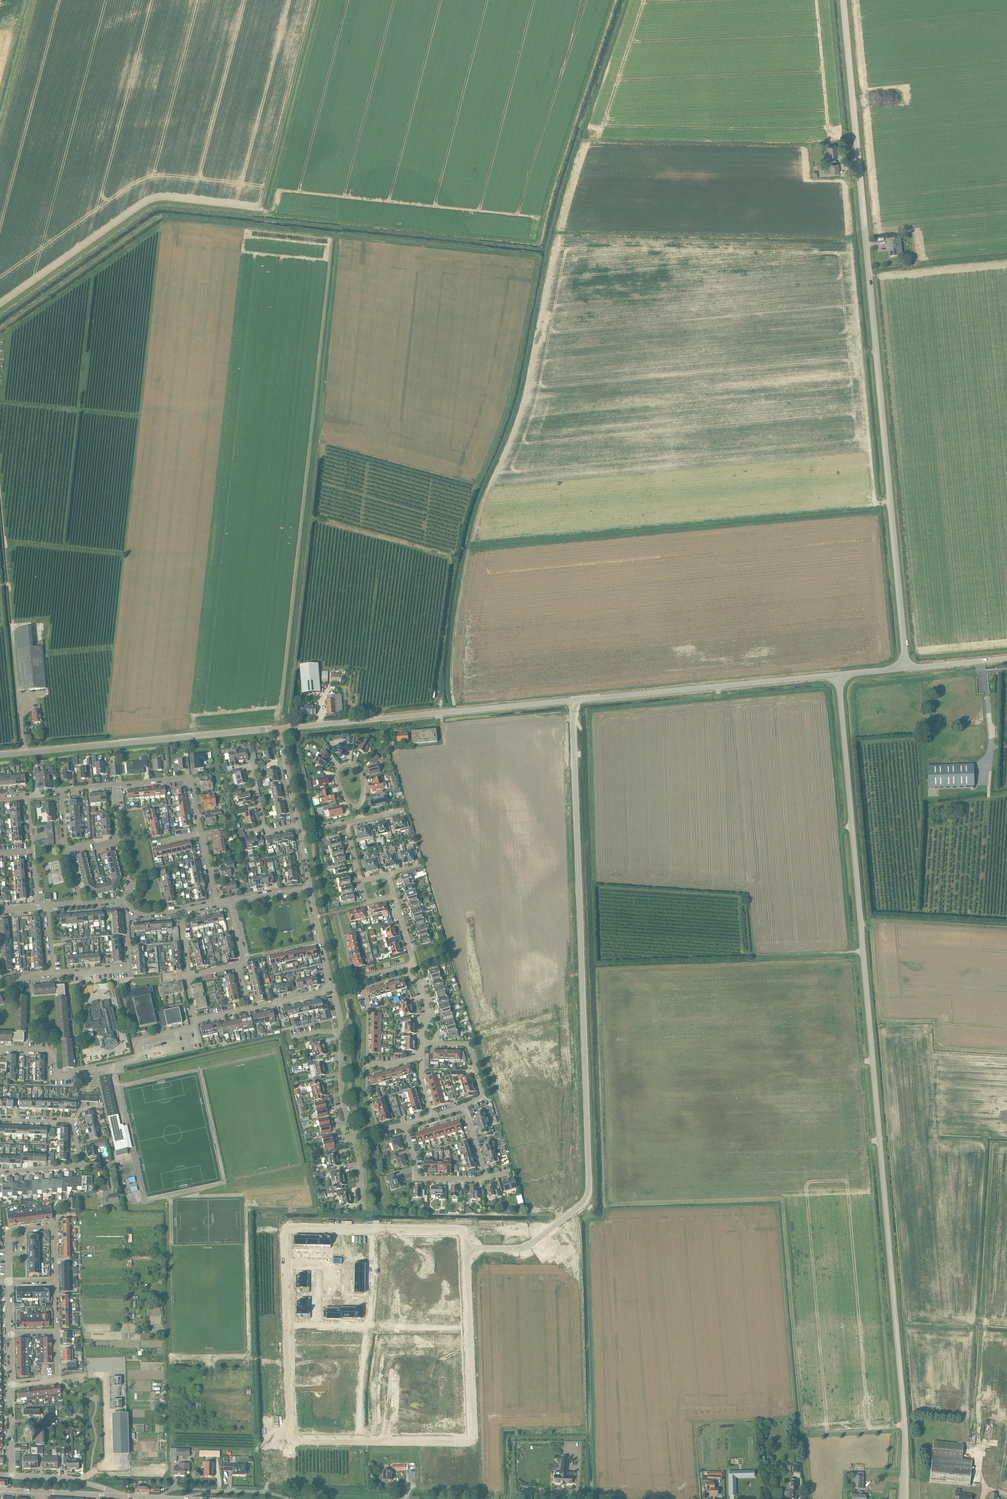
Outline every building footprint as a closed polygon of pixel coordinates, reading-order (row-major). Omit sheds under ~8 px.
[(828,155),(838,155),(837,146),(827,146),(828,155)] [(839,173),(839,164),(830,165),(831,174),(839,173)] [(890,257),(898,256),(897,244),(900,243),(900,239),(891,240),(891,243),(889,244),(890,257)] [(46,689),(42,647),(43,647),(43,641),(40,641),(40,647),(39,645),(32,645),(31,628),(15,630),(17,650),(21,691),(46,689)] [(318,666),(300,667),(302,695),(321,694),(318,666)] [(332,674),(332,682),(341,682),(341,678),(340,678),(340,674),(332,674)] [(334,695),(327,696),(328,701),(326,701),(328,715),(336,714),(343,714),(341,695),(334,695)] [(316,706),(310,705),(310,707),(302,706),(301,714),(315,715),(316,706)] [(34,712),(32,712),(33,723),(41,723),(39,708),(33,708),(34,712)] [(411,732),(413,745),(437,742),(436,730),(411,732)] [(358,739),(356,745),(360,747),(359,750),(365,754),(368,748),(370,749),(372,745),(370,744),(370,743),(364,740),(363,742),(358,739)] [(337,746),(340,758),(347,757),(345,752),(346,751),(346,752),(350,751),(348,745),(344,746),(343,745),(337,746)] [(229,757),(246,754),(251,753),(249,747),(245,748),(246,749),(239,751),(238,748),(231,749),(232,752),(228,753),(229,757)] [(273,760),(272,756),(271,754),(270,750),(263,751),(265,762),(273,760)] [(320,755),(316,762),(316,764),(318,765),(319,765),(323,767),(328,761),(326,760),(330,755),(324,751),(321,756),(320,755)] [(208,761),(208,759),(211,758),(210,752),(207,753),(207,752),(193,753),(194,769),(204,768),(203,762),(208,761)] [(188,763),(188,762),(188,757),(188,754),(184,754),(185,759),(178,760),(179,770),(186,769),(185,763),(188,763)] [(238,761),(247,759),(246,754),(229,757),(230,763),(231,763),(232,767),(239,765),(238,761)] [(152,761),(153,771),(162,770),(161,762),(164,761),(163,755),(160,755),(161,760),(152,761)] [(370,760),(373,764),(379,758),(376,755),(370,760)] [(141,762),(126,763),(127,775),(144,773),(143,768),(147,767),(146,758),(141,759),(141,762)] [(92,762),(92,768),(96,768),(96,775),(104,774),(103,768),(105,768),(104,762),(96,763),(96,762),(92,762)] [(118,764),(110,765),(111,777),(119,776),(118,764)] [(64,770),(60,771),(62,782),(70,781),(69,773),(72,772),(72,765),(64,765),(64,770)] [(378,765),(368,768),(370,775),(380,772),(378,765)] [(928,789),(974,788),(973,766),(927,767),(928,789)] [(79,770),(80,780),(89,779),(88,767),(83,767),(83,769),(79,770)] [(43,773),(45,789),(51,789),(50,776),(53,775),(52,768),(49,768),(48,773),(43,773)] [(267,773),(268,778),(277,776),(276,770),(275,771),(274,768),(265,770),(266,774),(267,773)] [(39,790),(45,789),(43,773),(39,774),(37,769),(34,769),(34,777),(38,777),(39,790)] [(247,783),(244,772),(240,772),(240,769),(232,771),(232,774),(235,774),(237,785),(247,783)] [(323,774),(315,776),(316,780),(318,780),(320,787),(326,785),(326,784),(329,784),(329,783),(330,782),(329,781),(328,780),(328,777),(324,778),(323,774)] [(210,776),(198,778),(199,783),(200,783),(201,791),(212,789),(210,776)] [(268,783),(269,787),(278,785),(277,782),(278,782),(277,776),(268,778),(269,783),(268,783)] [(371,785),(373,792),(384,789),(387,788),(386,782),(382,783),(381,778),(375,780),(375,783),(376,783),(376,784),(371,785)] [(271,789),(272,795),(281,793),(279,787),(278,787),(278,785),(269,787),(269,789),(271,789)] [(246,802),(250,801),(249,796),(248,793),(241,794),(240,790),(234,791),(235,796),(237,796),(238,803),(242,802),(242,803),(243,803),(243,804),(246,803),(246,802)] [(322,797),(323,804),(336,801),(334,794),(329,795),(329,794),(328,791),(322,792),(324,797),(322,797)] [(272,800),(272,803),(281,801),(281,798),(282,798),(281,793),(272,795),(273,800),(272,800)] [(378,799),(371,801),(371,803),(371,804),(371,806),(372,807),(372,808),(383,805),(381,798),(387,797),(386,793),(379,795),(379,798),(377,798),(378,799)] [(213,795),(201,797),(202,801),(203,801),(204,809),(215,807),(213,795)] [(274,806),(275,811),(284,809),(283,803),(282,804),(281,801),(272,803),(273,806),(274,806)] [(47,813),(47,818),(47,822),(55,822),(55,817),(54,813),(55,813),(55,809),(54,809),(54,804),(42,805),(43,809),(41,809),(41,813),(47,813)] [(331,805),(323,807),(324,811),(329,810),(330,817),(343,814),(342,811),(343,810),(343,808),(341,807),(341,806),(331,809),(331,805)] [(252,812),(247,813),(246,809),(238,811),(239,814),(244,813),(246,825),(251,824),(252,824),(255,823),(252,812)] [(286,815),(284,809),(275,811),(276,816),(275,816),(276,820),(285,818),(284,815),(286,815)] [(215,818),(222,817),(222,816),(221,810),(206,813),(206,816),(204,816),(206,824),(210,824),(212,823),(216,822),(215,818)] [(398,819),(400,830),(401,832),(409,830),(408,824),(405,825),(404,818),(402,819),(402,818),(398,819)] [(391,828),(393,834),(396,833),(395,831),(400,830),(398,819),(394,820),(394,821),(392,821),(394,827),(391,828)] [(380,823),(383,834),(388,833),(389,837),(392,836),(390,828),(387,829),(386,823),(384,823),(384,822),(380,823)] [(373,832),(375,839),(381,838),(380,835),(383,834),(380,823),(376,824),(376,825),(375,825),(376,832),(373,832)] [(362,828),(365,841),(374,839),(372,833),(369,833),(368,827),(366,827),(362,828)] [(358,836),(355,837),(357,843),(365,841),(362,828),(358,829),(357,830),(358,836)] [(212,835),(213,841),(212,841),(214,849),(213,849),(214,855),(226,853),(223,843),(226,842),(226,839),(227,838),(226,832),(212,835)] [(244,851),(247,850),(247,851),(252,850),(252,848),(250,839),(245,840),(244,834),(239,835),(241,841),(242,841),(244,851)] [(327,837),(328,841),(330,840),(331,845),(341,843),(341,842),(342,842),(341,837),(339,838),(338,835),(327,837)] [(250,839),(252,848),(257,847),(257,848),(264,846),(262,837),(256,839),(256,838),(250,839)] [(341,847),(340,844),(341,843),(331,845),(329,846),(330,849),(332,849),(333,854),(343,852),(343,851),(344,850),(343,846),(341,847)] [(406,852),(408,863),(412,862),(414,861),(412,855),(418,853),(417,850),(414,851),(414,847),(413,844),(407,846),(408,849),(409,851),(406,852)] [(387,854),(391,867),(395,866),(394,866),(396,866),(394,859),(397,858),(396,851),(390,853),(391,856),(388,856),(388,854),(387,854)] [(404,864),(408,863),(406,852),(401,853),(400,851),(397,852),(398,858),(401,857),(403,864),(404,864)] [(105,854),(106,860),(116,857),(115,852),(105,854)] [(331,855),(332,858),(334,858),(335,863),(346,861),(345,860),(346,859),(345,855),(343,855),(342,852),(344,852),(343,852),(333,854),(331,855)] [(76,856),(77,862),(87,860),(85,853),(76,856)] [(386,868),(391,867),(387,854),(379,857),(380,862),(383,862),(385,868),(386,868)] [(106,860),(108,865),(117,862),(116,857),(106,860)] [(369,859),(373,872),(377,871),(377,870),(378,870),(376,863),(379,863),(378,857),(369,859)] [(361,861),(362,867),(365,866),(367,873),(368,872),(369,873),(373,872),(369,859),(361,861)] [(108,865),(109,871),(119,867),(117,862),(108,865)] [(223,868),(219,869),(221,879),(231,876),(230,870),(234,869),(233,862),(226,864),(227,867),(223,868)] [(333,866),(334,870),(335,869),(336,875),(347,872),(347,871),(347,870),(346,866),(344,867),(343,863),(333,866)] [(402,885),(410,882),(412,882),(411,879),(412,879),(410,871),(402,874),(402,875),(401,876),(402,881),(401,882),(402,885)] [(267,876),(269,887),(271,887),(271,885),(273,884),(273,881),(276,881),(275,873),(266,875),(267,876)] [(248,878),(250,885),(250,888),(256,887),(256,889),(258,889),(256,876),(248,878)] [(284,883),(287,883),(287,886),(294,885),(298,884),(297,880),(297,878),(299,878),(299,876),(286,878),(284,880),(284,883)] [(340,884),(339,884),(339,887),(351,885),(351,884),(350,885),(349,882),(351,881),(350,877),(349,877),(349,876),(339,878),(340,884)] [(111,882),(113,892),(116,888),(117,889),(119,886),(111,881),(111,882)] [(404,887),(406,893),(415,890),(414,884),(413,884),(413,885),(411,885),(410,882),(402,885),(403,888),(404,887)] [(225,889),(222,890),(223,895),(229,894),(229,891),(236,890),(234,883),(224,885),(225,889)] [(95,886),(97,896),(103,894),(101,884),(95,886)] [(86,892),(90,894),(94,885),(93,885),(84,888),(88,890),(86,892)] [(340,896),(341,896),(353,893),(352,894),(351,891),(353,890),(352,886),(351,885),(339,887),(339,888),(341,887),(342,892),(341,893),(341,896),(340,896)] [(407,902),(417,899),(417,896),(415,890),(406,893),(407,899),(406,899),(407,902)] [(342,901),(343,902),(344,905),(354,903),(353,899),(355,899),(354,895),(354,894),(353,893),(341,896),(342,901)] [(409,905),(411,910),(420,907),(419,901),(418,902),(417,899),(407,902),(408,905),(409,905)] [(368,911),(369,918),(372,917),(372,919),(378,918),(375,907),(370,909),(370,911),(368,911)] [(412,919),(422,916),(422,914),(422,913),(420,907),(411,910),(413,916),(411,916),(412,919)] [(111,916),(112,936),(113,935),(113,936),(119,935),(120,936),(124,935),(122,913),(117,914),(117,909),(106,910),(107,916),(111,916)] [(359,911),(361,922),(367,921),(366,918),(369,918),(368,911),(365,912),(364,910),(359,911)] [(216,914),(218,923),(224,922),(223,918),(225,918),(224,915),(222,915),(222,912),(216,914)] [(414,922),(416,928),(426,925),(424,919),(423,919),(422,916),(412,919),(413,922),(414,922)] [(386,931),(387,934),(396,931),(394,926),(392,927),(391,924),(382,927),(383,932),(386,931)] [(417,936),(428,933),(427,931),(426,925),(416,928),(418,933),(416,933),(417,936)] [(388,938),(385,938),(387,943),(396,940),(395,937),(397,937),(396,931),(387,934),(388,938)] [(428,936),(428,933),(417,936),(417,937),(418,940),(419,939),(421,945),(431,942),(429,936),(428,936)] [(387,943),(388,948),(390,947),(391,950),(400,948),(399,942),(397,943),(396,940),(387,943)] [(390,954),(391,959),(401,956),(400,953),(402,953),(400,948),(391,950),(392,954),(390,954)] [(223,957),(226,956),(235,954),(234,949),(224,951),(222,952),(223,957)] [(226,956),(227,961),(227,964),(234,963),(234,960),(236,959),(235,954),(226,956)] [(247,966),(248,971),(257,969),(256,964),(260,964),(259,959),(251,961),(252,965),(247,966)] [(430,980),(440,977),(440,974),(438,968),(429,971),(430,976),(429,977),(430,980)] [(316,976),(310,978),(313,988),(315,988),(315,985),(320,984),(318,975),(315,976),(316,976)] [(432,983),(434,988),(444,985),(442,979),(441,979),(440,977),(430,980),(431,983),(432,983)] [(283,985),(285,994),(291,992),(291,991),(293,991),(293,990),(296,989),(295,984),(292,984),(291,981),(288,982),(288,984),(283,985)] [(170,984),(172,995),(174,995),(174,994),(178,993),(176,983),(173,984),(173,983),(171,983),(170,984)] [(279,995),(285,994),(283,985),(283,983),(277,984),(277,985),(274,986),(276,994),(279,994),(279,995)] [(164,985),(166,996),(170,995),(171,996),(172,995),(170,984),(169,984),(168,984),(167,984),(167,985),(164,985)] [(36,986),(33,986),(33,987),(33,991),(33,996),(41,995),(40,985),(36,986)] [(56,987),(55,987),(55,993),(56,993),(57,998),(64,997),(64,996),(65,996),(64,985),(56,986),(56,987)] [(160,997),(166,996),(164,985),(158,987),(158,988),(160,997)] [(435,997),(445,994),(445,991),(444,985),(434,988),(436,994),(434,994),(435,997)] [(136,1034),(141,1032),(145,1031),(144,1027),(156,1024),(159,1023),(160,1027),(167,1026),(167,1027),(182,1023),(178,1008),(158,1013),(152,987),(147,988),(146,986),(135,989),(135,987),(131,988),(131,989),(128,990),(128,991),(123,993),(128,1015),(127,1015),(128,1020),(130,1020),(131,1025),(134,1024),(136,1034)] [(194,997),(194,998),(205,995),(205,994),(204,993),(203,989),(192,991),(193,995),(193,997),(194,997)] [(437,1000),(439,1005),(449,1002),(447,996),(446,997),(445,994),(435,997),(436,1000),(437,1000)] [(195,1001),(195,1004),(206,1002),(205,998),(205,997),(205,995),(194,998),(193,999),(194,1001),(195,1001)] [(17,996),(17,1004),(26,1005),(27,997),(17,996)] [(318,1010),(318,1011),(321,1011),(321,1010),(322,1010),(328,1009),(326,1002),(321,1003),(321,1000),(318,1001),(317,998),(315,999),(318,1010)] [(89,1013),(81,1015),(85,1030),(92,1028),(93,1031),(101,1029),(103,1036),(102,1036),(103,1039),(101,1040),(101,1042),(101,1043),(101,1048),(100,1048),(101,1049),(103,1049),(104,1050),(105,1050),(106,1050),(107,1050),(108,1050),(110,1050),(111,1050),(112,1049),(113,1049),(114,1048),(115,1048),(116,1047),(117,1046),(117,1045),(118,1045),(118,1044),(119,1044),(120,1044),(120,1043),(121,1043),(121,1044),(121,1043),(120,1043),(119,1043),(119,1044),(118,1044),(115,1039),(114,1039),(113,1037),(115,1036),(113,1032),(117,1031),(112,1008),(110,1008),(108,1002),(108,1001),(98,1003),(97,1001),(91,1002),(92,1006),(89,1007),(88,1009),(89,1013)] [(402,1008),(403,1011),(413,1008),(411,1003),(405,1004),(404,1002),(398,1003),(399,1009),(402,1008)] [(440,1014),(451,1011),(450,1009),(450,1008),(449,1002),(439,1005),(441,1011),(440,1011),(440,1014)] [(288,1017),(285,1006),(283,1006),(284,1008),(282,1009),(281,1009),(281,1012),(279,1013),(280,1020),(284,1019),(285,1019),(288,1018),(288,1016),(288,1017)] [(403,1017),(403,1019),(409,1019),(408,1015),(415,1013),(413,1008),(403,1011),(404,1016),(403,1017)] [(443,1017),(444,1023),(454,1020),(452,1014),(451,1014),(451,1011),(440,1014),(441,1014),(441,1017),(443,1017)] [(68,1018),(58,1019),(58,1026),(68,1026),(68,1025),(68,1022),(68,1018)] [(405,1022),(405,1028),(416,1028),(416,1022),(409,1022),(409,1019),(403,1019),(403,1022),(405,1022)] [(445,1031),(445,1032),(456,1029),(455,1026),(456,1026),(454,1020),(444,1023),(446,1028),(445,1028),(446,1031),(445,1031)] [(220,1023),(223,1033),(223,1035),(228,1034),(228,1032),(226,1023),(221,1024),(220,1023)] [(403,1033),(403,1036),(409,1037),(409,1033),(416,1034),(416,1028),(405,1028),(405,1033),(403,1033)] [(456,1031),(456,1029),(445,1032),(446,1032),(446,1035),(448,1034),(449,1040),(459,1037),(457,1031),(456,1031)] [(12,1034),(12,1041),(13,1041),(13,1042),(24,1042),(24,1034),(23,1034),(23,1033),(16,1032),(16,1034),(12,1034)] [(405,1040),(405,1045),(415,1045),(416,1040),(409,1039),(409,1037),(403,1036),(401,1036),(401,1040),(405,1040)] [(314,1048),(315,1051),(325,1048),(324,1045),(324,1042),(317,1044),(317,1041),(310,1042),(311,1046),(314,1048)] [(403,1054),(409,1054),(409,1051),(415,1051),(415,1045),(405,1045),(405,1050),(403,1050),(403,1054)] [(312,1053),(312,1056),(310,1057),(311,1060),(321,1058),(320,1055),(326,1054),(326,1051),(325,1051),(325,1048),(315,1051),(313,1051),(312,1053)] [(439,1063),(439,1060),(439,1051),(433,1051),(433,1054),(430,1054),(430,1063),(439,1063)] [(455,1051),(455,1060),(461,1061),(461,1057),(464,1057),(464,1058),(465,1058),(463,1053),(461,1053),(461,1052),(455,1051)] [(73,1060),(63,1061),(64,1069),(74,1068),(73,1064),(73,1061),(73,1060)] [(310,1066),(311,1072),(314,1071),(324,1069),(324,1066),(324,1063),(317,1064),(316,1061),(307,1063),(308,1066),(310,1066)] [(401,1070),(403,1077),(406,1076),(407,1079),(409,1079),(408,1075),(405,1067),(400,1069),(401,1070)] [(312,1077),(313,1077),(313,1080),(320,1079),(320,1076),(326,1075),(326,1072),(325,1072),(324,1069),(314,1071),(311,1072),(312,1077)] [(390,1072),(392,1080),(396,1079),(397,1083),(399,1082),(397,1078),(395,1070),(390,1072)] [(380,1075),(382,1083),(385,1082),(386,1086),(388,1085),(387,1082),(385,1073),(380,1075)] [(427,1077),(429,1083),(443,1079),(443,1078),(438,1079),(437,1074),(427,1077)] [(460,1077),(462,1085),(474,1081),(473,1079),(471,1079),(470,1074),(466,1075),(465,1074),(459,1076),(460,1077)] [(372,1086),(375,1085),(376,1089),(377,1092),(379,1091),(378,1088),(377,1086),(377,1084),(375,1078),(374,1076),(369,1078),(370,1081),(368,1082),(368,1088),(372,1087),(372,1086)] [(429,1083),(430,1089),(440,1086),(439,1082),(444,1080),(443,1079),(429,1083)] [(118,1127),(116,1118),(118,1117),(110,1081),(106,1082),(107,1083),(101,1084),(113,1140),(117,1157),(128,1154),(127,1150),(128,1149),(123,1126),(118,1127)] [(309,1083),(310,1087),(311,1092),(324,1089),(323,1086),(324,1086),(323,1083),(319,1084),(318,1081),(309,1083)] [(462,1085),(463,1090),(473,1087),(473,1084),(475,1083),(474,1081),(462,1085)] [(430,1089),(432,1094),(446,1090),(446,1089),(442,1090),(440,1086),(430,1089)] [(474,1089),(473,1087),(463,1090),(466,1097),(473,1095),(472,1092),(477,1091),(476,1089),(474,1089)] [(311,1092),(312,1097),(313,1101),(320,1099),(319,1096),(326,1095),(325,1092),(324,1089),(311,1092)] [(407,1092),(409,1097),(420,1094),(419,1092),(417,1092),(416,1089),(407,1092)] [(432,1094),(434,1100),(444,1097),(442,1093),(447,1092),(446,1090),(432,1094)] [(7,1100),(7,1108),(13,1108),(13,1099),(16,1099),(16,1093),(13,1092),(13,1094),(11,1094),(11,1095),(10,1095),(10,1100),(7,1100)] [(409,1097),(411,1103),(419,1100),(418,1097),(420,1097),(420,1094),(409,1097)] [(435,1106),(448,1103),(450,1102),(449,1100),(445,1101),(444,1097),(434,1100),(435,1106)] [(374,1105),(375,1107),(386,1104),(384,1099),(376,1101),(376,1104),(374,1105)] [(314,1103),(316,1111),(328,1108),(328,1105),(328,1104),(327,1104),(325,1105),(324,1101),(314,1103)] [(423,1107),(423,1105),(412,1108),(414,1113),(422,1110),(421,1107),(423,1107)] [(326,1112),(329,1112),(329,1111),(328,1108),(316,1111),(317,1118),(327,1115),(326,1112)] [(473,1119),(474,1121),(485,1118),(486,1117),(485,1114),(485,1113),(484,1109),(482,1110),(482,1108),(478,1110),(478,1111),(477,1112),(478,1114),(475,1115),(476,1118),(473,1119)] [(377,1115),(378,1118),(389,1115),(387,1109),(379,1112),(380,1115),(377,1115)] [(318,1120),(319,1127),(332,1125),(331,1121),(328,1121),(328,1118),(318,1120)] [(453,1122),(458,1136),(459,1135),(458,1131),(462,1130),(459,1120),(453,1122)] [(448,1124),(451,1133),(455,1132),(456,1136),(458,1136),(453,1122),(448,1124)] [(443,1125),(447,1139),(448,1138),(447,1135),(451,1133),(448,1124),(443,1125)] [(330,1129),(332,1128),(333,1128),(332,1125),(319,1127),(321,1134),(331,1132),(330,1129)] [(437,1127),(441,1137),(444,1136),(445,1139),(447,1139),(443,1125),(437,1127)] [(432,1128),(436,1142),(437,1142),(436,1138),(441,1137),(437,1127),(432,1128)] [(488,1127),(477,1131),(478,1133),(480,1132),(481,1135),(483,1134),(484,1137),(491,1135),(490,1132),(490,1130),(489,1127),(488,1127)] [(426,1130),(429,1140),(433,1139),(434,1142),(436,1142),(432,1128),(426,1130)] [(421,1132),(425,1145),(426,1145),(425,1141),(429,1140),(426,1130),(421,1132)] [(415,1133),(418,1143),(422,1142),(424,1146),(425,1145),(421,1132),(415,1133)] [(321,1137),(323,1144),(336,1141),(335,1138),(335,1137),(334,1137),(332,1138),(331,1134),(321,1137)] [(403,1148),(400,1136),(391,1139),(390,1136),(384,1138),(386,1142),(391,1140),(394,1151),(403,1148)] [(482,1148),(483,1151),(493,1148),(494,1148),(493,1147),(495,1147),(494,1144),(494,1142),(493,1139),(486,1141),(486,1144),(483,1145),(484,1146),(484,1147),(482,1148)] [(334,1145),(336,1145),(336,1144),(336,1141),(323,1144),(324,1151),(334,1149),(334,1145)] [(459,1150),(470,1147),(468,1142),(461,1144),(461,1143),(457,1144),(459,1150)] [(93,1146),(85,1148),(88,1158),(94,1156),(93,1152),(94,1152),(93,1146)] [(461,1155),(463,1155),(471,1152),(470,1147),(459,1150),(461,1155)] [(328,1162),(338,1160),(337,1157),(338,1157),(337,1154),(331,1155),(330,1152),(320,1155),(321,1158),(324,1158),(325,1161),(327,1162),(328,1162)] [(485,1158),(486,1160),(496,1157),(498,1157),(498,1156),(496,1157),(495,1152),(486,1155),(487,1156),(487,1157),(485,1158)] [(59,1153),(59,1159),(59,1161),(66,1161),(67,1153),(59,1153)] [(398,1168),(407,1166),(404,1155),(397,1157),(396,1154),(390,1156),(391,1160),(396,1159),(398,1168)] [(499,1160),(498,1157),(496,1157),(486,1160),(486,1162),(489,1162),(489,1163),(489,1165),(492,1164),(493,1167),(500,1164),(499,1161),(499,1160)] [(464,1166),(474,1163),(473,1158),(465,1160),(466,1165),(464,1166)] [(339,1163),(338,1160),(328,1162),(329,1165),(328,1165),(326,1168),(327,1171),(334,1170),(333,1167),(340,1166),(339,1163)] [(430,1171),(432,1171),(433,1163),(433,1161),(424,1161),(424,1173),(430,1173),(430,1171)] [(443,1163),(443,1171),(445,1171),(445,1174),(451,1174),(451,1161),(443,1161),(443,1163),(442,1163),(443,1163)] [(476,1168),(474,1163),(464,1166),(465,1171),(476,1168)] [(330,1173),(330,1177),(332,1182),(344,1179),(344,1176),(344,1173),(337,1174),(336,1171),(330,1173)] [(81,1187),(81,1190),(87,1190),(87,1186),(92,1186),(92,1177),(82,1176),(82,1172),(79,1172),(79,1177),(79,1178),(82,1178),(81,1187)] [(62,1180),(61,1189),(62,1189),(61,1192),(67,1192),(67,1188),(71,1188),(72,1178),(69,1178),(62,1178),(62,1174),(58,1173),(58,1179),(62,1180)] [(72,1178),(71,1188),(71,1191),(77,1191),(77,1187),(81,1187),(82,1178),(79,1178),(79,1177),(72,1177),(72,1173),(69,1173),(69,1178),(72,1178)] [(393,1174),(393,1173),(386,1174),(386,1176),(388,1181),(392,1179),(395,1189),(404,1186),(401,1175),(395,1177),(393,1174)] [(52,1190),(51,1193),(57,1193),(57,1189),(61,1189),(62,1180),(58,1179),(52,1179),(52,1174),(49,1174),(49,1180),(52,1180),(52,1190)] [(42,1191),(42,1194),(47,1194),(47,1189),(52,1190),(52,1180),(49,1180),(42,1180),(42,1175),(39,1175),(39,1181),(42,1181),(42,1191)] [(32,1182),(32,1191),(32,1195),(37,1195),(37,1190),(42,1190),(42,1191),(42,1181),(39,1181),(32,1181),(32,1176),(29,1176),(29,1182),(32,1182)] [(22,1183),(22,1192),(22,1196),(27,1196),(27,1191),(32,1191),(32,1182),(29,1182),(22,1182),(22,1177),(19,1177),(19,1183),(22,1183)] [(12,1193),(12,1196),(17,1197),(17,1192),(22,1192),(22,1183),(19,1183),(12,1183),(13,1178),(9,1178),(9,1184),(12,1184),(12,1193)] [(505,1191),(517,1188),(514,1178),(503,1182),(505,1191)] [(2,1197),(7,1197),(7,1193),(12,1193),(12,1184),(9,1184),(2,1183),(3,1179),(0,1179),(0,1184),(2,1185),(2,1194),(2,1197)] [(332,1182),(333,1187),(333,1191),(340,1189),(340,1186),(346,1185),(346,1182),(345,1182),(344,1179),(332,1182)] [(502,1196),(500,1190),(497,1191),(495,1184),(486,1186),(490,1197),(494,1196),(495,1198),(502,1196)] [(422,1190),(422,1187),(418,1187),(413,1187),(413,1198),(422,1198),(422,1197),(424,1197),(424,1202),(427,1202),(427,1196),(424,1196),(424,1190),(422,1190)] [(446,1199),(446,1187),(431,1187),(431,1195),(436,1195),(439,1199),(446,1199)] [(451,1197),(451,1199),(451,1200),(457,1200),(458,1199),(458,1198),(462,1198),(462,1190),(459,1190),(459,1187),(451,1187),(451,1197)] [(481,1202),(481,1193),(481,1192),(477,1192),(478,1187),(470,1187),(469,1199),(477,1199),(477,1202),(481,1202)] [(340,1197),(340,1200),(351,1198),(350,1195),(350,1192),(343,1194),(343,1191),(336,1192),(337,1196),(339,1198),(340,1197)] [(108,1198),(105,1199),(106,1204),(108,1203),(108,1204),(119,1202),(118,1194),(107,1196),(108,1198)] [(351,1201),(351,1198),(340,1200),(341,1203),(339,1206),(340,1210),(346,1208),(346,1205),(352,1204),(352,1201),(351,1201)] [(68,1210),(69,1214),(76,1214),(76,1209),(76,1199),(68,1199),(68,1210)] [(44,1207),(46,1220),(49,1220),(49,1219),(52,1219),(51,1204),(49,1205),(49,1207),(44,1207)] [(32,1206),(34,1222),(36,1221),(40,1221),(38,1206),(36,1206),(35,1206),(36,1208),(32,1209),(32,1206)] [(22,1207),(19,1208),(21,1223),(24,1222),(24,1223),(27,1222),(26,1210),(22,1210),(22,1207)] [(9,1209),(6,1209),(8,1224),(12,1224),(15,1224),(13,1211),(10,1211),(9,1209)] [(339,1245),(335,1245),(335,1253),(339,1253),(339,1250),(346,1250),(346,1239),(339,1238),(339,1245)] [(352,1245),(352,1253),(356,1253),(356,1250),(363,1250),(363,1247),(364,1247),(364,1242),(363,1242),(363,1239),(356,1239),(356,1245),(352,1245)] [(70,1255),(70,1251),(63,1251),(63,1258),(70,1258),(70,1260),(77,1260),(77,1255),(70,1255)] [(302,1276),(296,1276),(295,1282),(309,1282),(309,1272),(302,1272),(302,1276)] [(309,1282),(295,1282),(295,1289),(302,1289),(302,1293),(309,1293),(309,1282)] [(303,1302),(296,1302),(296,1308),(310,1308),(310,1298),(303,1298),(303,1302)] [(323,1309),(322,1318),(325,1318),(325,1319),(331,1319),(331,1307),(326,1307),(326,1309),(323,1309)] [(296,1308),(296,1314),(302,1314),(302,1318),(310,1318),(310,1308),(296,1308)] [(390,1350),(387,1350),(387,1357),(397,1358),(397,1350),(394,1350),(394,1349),(390,1349),(390,1350)] [(77,1363),(76,1363),(76,1360),(76,1359),(73,1359),(73,1356),(63,1356),(63,1362),(67,1361),(67,1364),(67,1371),(77,1371),(77,1363)] [(458,1385),(449,1385),(449,1389),(451,1389),(451,1395),(462,1395),(462,1389),(458,1389),(458,1385)] [(58,1400),(61,1399),(60,1386),(56,1386),(53,1386),(55,1398),(58,1397),(58,1400)] [(27,1404),(30,1403),(28,1389),(25,1390),(18,1391),(17,1391),(17,1399),(18,1399),(26,1397),(27,1403),(27,1404)] [(451,1401),(449,1401),(449,1405),(458,1405),(458,1401),(462,1401),(462,1395),(451,1395),(451,1401)] [(460,1412),(451,1412),(450,1416),(452,1416),(452,1422),(463,1422),(463,1416),(459,1416),(460,1412)] [(127,1414),(113,1415),(114,1453),(128,1453),(127,1414)] [(339,1417),(329,1417),(329,1424),(333,1424),(333,1430),(339,1430),(339,1431),(339,1417)] [(340,1417),(339,1417),(339,1431),(346,1431),(346,1424),(350,1424),(350,1417),(345,1417),(345,1419),(340,1419),(340,1417)] [(434,1421),(428,1421),(428,1430),(433,1430),(433,1426),(436,1426),(437,1418),(434,1418),(434,1421)] [(452,1428),(449,1428),(449,1432),(457,1432),(457,1428),(463,1428),(463,1422),(452,1422),(452,1428)] [(35,1429),(35,1445),(44,1445),(44,1429),(35,1429)] [(23,1436),(23,1437),(23,1438),(24,1439),(25,1440),(25,1441),(26,1441),(27,1442),(28,1442),(29,1442),(30,1442),(31,1442),(32,1441),(33,1440),(34,1439),(34,1438),(34,1437),(34,1436),(34,1435),(34,1434),(33,1433),(32,1432),(31,1431),(30,1431),(28,1431),(27,1431),(26,1431),(25,1432),(24,1433),(24,1434),(23,1435),(23,1436)] [(962,1459),(964,1444),(962,1444),(934,1441),(930,1482),(969,1486),(972,1460),(962,1459)] [(170,1462),(176,1462),(176,1456),(189,1457),(190,1449),(176,1448),(170,1448),(170,1462)] [(69,1469),(72,1469),(72,1459),(69,1459),(67,1456),(63,1457),(63,1463),(66,1463),(66,1470),(69,1470),(69,1469)] [(72,1459),(72,1469),(75,1469),(76,1470),(78,1470),(78,1465),(78,1463),(81,1463),(81,1456),(77,1456),(75,1459),(72,1459)] [(554,1477),(554,1483),(560,1483),(560,1484),(565,1485),(565,1484),(572,1484),(572,1476),(570,1476),(570,1473),(566,1472),(567,1460),(567,1457),(562,1456),(562,1460),(561,1472),(555,1472),(555,1476),(554,1476),(554,1477)] [(223,1471),(227,1471),(233,1471),(233,1475),(244,1476),(244,1466),(233,1465),(233,1464),(227,1464),(227,1462),(223,1461),(223,1471)] [(200,1470),(200,1476),(213,1477),(214,1463),(204,1463),(204,1470),(200,1470)] [(178,1466),(174,1466),(174,1475),(184,1476),(184,1472),(189,1472),(190,1464),(178,1464),(178,1466)] [(431,1474),(430,1474),(430,1479),(431,1479),(431,1483),(437,1483),(437,1481),(439,1481),(439,1478),(442,1478),(442,1467),(438,1467),(438,1470),(431,1470),(431,1474)] [(383,1471),(383,1480),(392,1480),(392,1471),(383,1471)] [(864,1472),(854,1472),(853,1488),(863,1489),(864,1472)] [(706,1492),(710,1492),(710,1495),(717,1495),(717,1489),(714,1489),(714,1486),(715,1482),(706,1482),(706,1490),(706,1492)] [(789,1498),(796,1498),(797,1490),(796,1490),(796,1488),(797,1488),(797,1483),(796,1483),(790,1482),(790,1487),(791,1487),(790,1489),(789,1489),(789,1491),(787,1491),(787,1492),(787,1493),(787,1495),(787,1496),(787,1497),(789,1497),(789,1498)] [(955,1496),(959,1496),(959,1498),(971,1498),(971,1495),(959,1494),(960,1490),(955,1490),(955,1496)]
